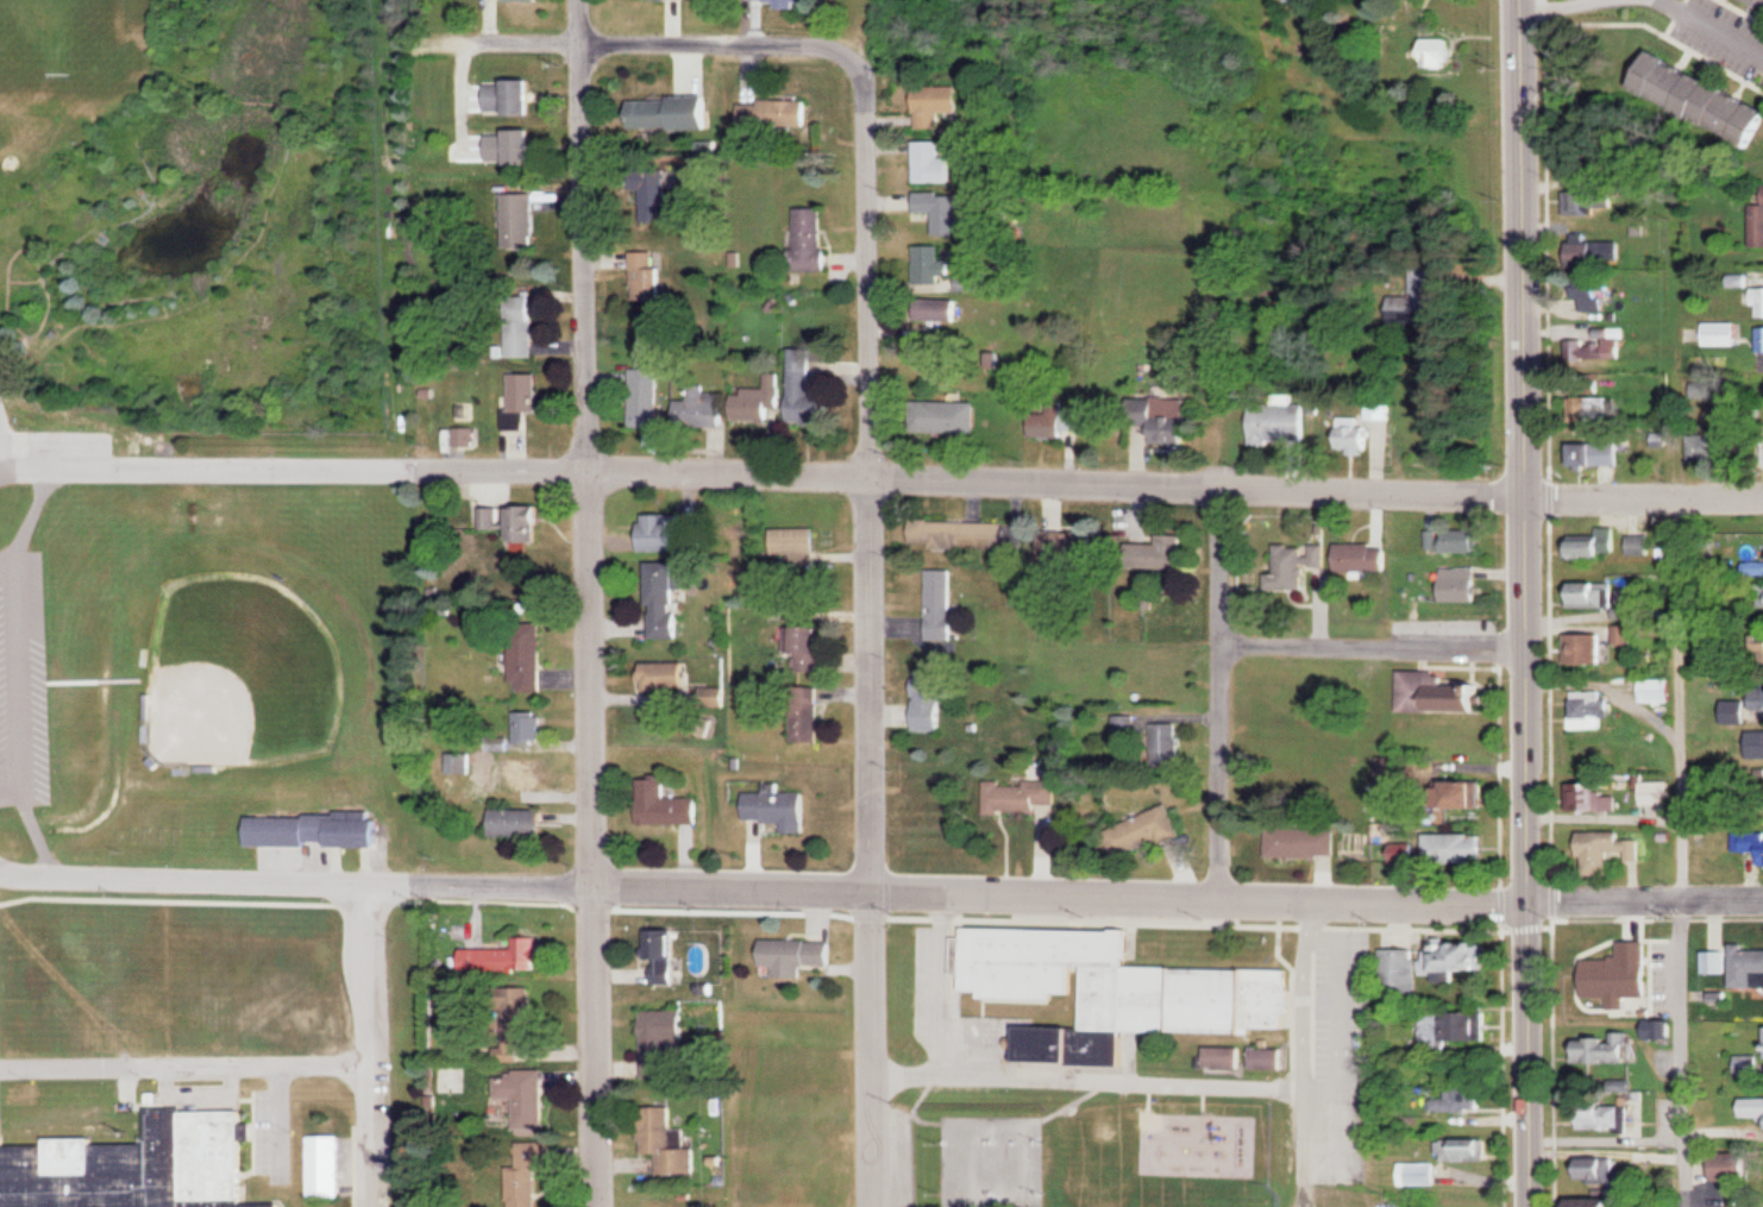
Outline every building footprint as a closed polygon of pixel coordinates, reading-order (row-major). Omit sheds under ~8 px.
[(1457,39),(1427,39),(1427,65),(1457,65),(1457,39)] [(1638,86),(1756,149),(1762,137),(1762,104),(1658,48),(1638,86)] [(487,114),(536,114),(536,79),(487,79),(487,114)] [(918,129),(943,129),(943,112),(961,112),(961,86),(918,86),(918,129)] [(632,129),(716,129),(716,98),(632,98),(632,129)] [(812,100),(743,100),(743,131),(812,131),(812,100)] [(537,130),(488,131),(489,166),(538,165),(537,130)] [(918,141),(918,183),(953,183),(953,141),(918,141)] [(638,220),(673,220),(673,168),(637,168),(638,220)] [(1583,189),(1583,214),(1614,214),(1614,189),(1583,189)] [(918,213),(936,213),(936,235),(961,235),(961,192),(918,192),(918,213)] [(507,193),(507,248),(537,248),(537,193),(507,193)] [(1752,203),(1752,245),(1762,245),(1762,203),(1752,203)] [(798,207),(798,269),(828,269),(828,207),(798,207)] [(918,281),(952,281),(952,244),(918,244),(918,281)] [(636,251),(636,301),(663,301),(663,251),(636,251)] [(1387,322),(1435,326),(1437,307),(1431,306),(1434,270),(1413,268),(1411,296),(1390,294),(1387,322)] [(1609,276),(1575,276),(1575,298),(1585,298),(1585,309),(1609,310),(1609,276)] [(538,356),(538,293),(510,293),(511,357),(538,356)] [(961,298),(922,298),(922,317),(961,317),(961,298)] [(1740,321),(1706,321),(1706,345),(1740,345),(1740,321)] [(1600,328),(1600,339),(1567,339),(1567,358),(1625,359),(1625,328),(1600,328)] [(820,346),(791,346),(791,421),(831,421),(831,392),(820,392),(820,346)] [(633,426),(662,426),(662,367),(633,367),(633,426)] [(541,411),(541,373),(510,373),(510,429),(529,429),(529,411),(541,411)] [(678,426),(726,427),(727,390),(708,390),(708,383),(691,383),(691,400),(679,400),(678,426)] [(779,419),(779,386),(736,386),(736,419),(779,419)] [(1189,398),(1131,398),(1130,443),(1189,444),(1189,398)] [(1581,408),(1586,423),(1608,415),(1602,400),(1581,408)] [(978,401),(915,401),(915,432),(978,432),(978,401)] [(1309,403),(1263,403),(1263,442),(1309,442),(1309,403)] [(1065,437),(1065,430),(1081,430),(1081,409),(1033,409),(1033,437),(1065,437)] [(1338,423),(1338,450),(1375,451),(1376,424),(1338,423)] [(1717,452),(1740,452),(1740,429),(1717,429),(1717,452)] [(1673,446),(1672,433),(1657,434),(1658,447),(1673,446)] [(1575,443),(1575,466),(1623,466),(1623,443),(1575,443)] [(515,505),(515,543),(543,543),(543,505),(515,505)] [(678,551),(678,514),(645,514),(645,551),(678,551)] [(1008,521),(915,521),(915,547),(1008,548),(1008,521)] [(819,528),(776,528),(776,556),(819,556),(819,528)] [(1482,530),(1427,528),(1427,550),(1482,552),(1482,530)] [(1618,528),(1601,528),(1601,535),(1575,535),(1575,558),(1618,558),(1618,528)] [(1186,570),(1186,534),(1160,534),(1160,544),(1145,544),(1145,570),(1186,570)] [(1630,555),(1653,555),(1653,535),(1630,535),(1630,555)] [(1307,589),(1307,568),(1328,568),(1328,544),(1278,544),(1278,572),(1270,572),(1270,588),(1307,589)] [(1338,571),(1391,571),(1391,544),(1338,544),(1338,571)] [(652,563),(652,639),(681,639),(682,563),(652,563)] [(1480,601),(1480,568),(1442,568),(1442,601),(1480,601)] [(955,569),(929,569),(929,640),(955,640),(955,569)] [(1612,582),(1573,582),(1573,607),(1612,607),(1612,582)] [(800,674),(829,674),(829,627),(800,627),(800,674)] [(1606,633),(1570,633),(1570,663),(1606,663),(1606,633)] [(545,654),(520,654),(520,692),(545,692),(545,654)] [(691,688),(691,662),(644,662),(644,688),(691,688)] [(1402,710),(1489,711),(1489,686),(1448,685),(1448,671),(1403,670),(1402,710)] [(915,732),(948,732),(948,673),(916,673),(915,732)] [(1674,701),(1674,678),(1643,678),(1643,701),(1674,701)] [(1754,685),(1754,709),(1762,709),(1762,685),(1754,685)] [(821,686),(796,686),(796,743),(821,743),(821,686)] [(1575,729),(1608,729),(1608,690),(1575,690),(1575,729)] [(1726,699),(1726,723),(1751,723),(1751,699),(1726,699)] [(515,746),(545,746),(545,713),(515,713),(515,746)] [(1117,735),(1133,735),(1133,717),(1117,717),(1117,735)] [(1181,724),(1153,724),(1153,766),(1181,766),(1181,724)] [(517,762),(517,789),(545,789),(545,762),(517,762)] [(643,824),(703,824),(703,798),(669,798),(669,778),(643,778),(643,824)] [(1460,781),(1460,806),(1487,806),(1487,781),(1460,781)] [(1674,805),(1675,782),(1643,781),(1643,804),(1674,805)] [(1572,809),(1618,809),(1618,782),(1572,782),(1572,809)] [(987,783),(987,811),(1050,811),(1050,783),(987,783)] [(750,792),(749,822),(787,823),(787,831),(809,831),(810,791),(768,790),(768,792),(750,792)] [(1113,827),(1124,858),(1185,836),(1174,806),(1113,827)] [(545,838),(545,810),(495,810),(495,838),(545,838)] [(372,816),(253,814),(252,845),(382,847),(383,821),(372,821),(372,816)] [(1270,857),(1340,857),(1340,828),(1270,828),(1270,857)] [(1747,828),(1747,858),(1762,858),(1762,828),(1747,828)] [(1616,870),(1615,853),(1629,853),(1629,860),(1645,859),(1645,839),(1627,839),(1627,830),(1585,831),(1585,870),(1616,870)] [(1431,833),(1431,862),(1489,862),(1489,833),(1431,833)] [(1292,1031),(1292,968),(1133,967),(1133,929),(965,927),(965,936),(958,936),(957,975),(965,975),(965,990),(986,991),(986,998),(1057,999),(1057,992),(1077,992),(1078,966),(1089,966),(1089,1027),(1029,1026),(1029,1062),(1129,1064),(1129,1030),(1292,1031)] [(652,984),(680,984),(680,929),(652,929),(652,984)] [(517,948),(466,948),(466,971),(553,972),(554,938),(517,938),(517,948)] [(807,964),(836,964),(837,940),(766,938),(765,966),(779,966),(778,977),(807,977),(807,964)] [(1653,940),(1624,940),(1624,957),(1585,958),(1586,997),(1612,997),(1612,1009),(1654,1008),(1653,940)] [(1433,941),(1433,976),(1454,976),(1454,970),(1491,970),(1491,941),(1433,941)] [(1734,946),(1734,987),(1762,987),(1762,947),(1734,946)] [(1420,948),(1382,947),(1382,989),(1420,990),(1420,948)] [(1705,973),(1728,973),(1728,949),(1705,949),(1705,973)] [(687,1010),(645,1010),(645,1076),(687,1076),(687,1010)] [(1492,1010),(1425,1010),(1425,1043),(1492,1043),(1492,1010)] [(1638,1061),(1638,1033),(1574,1035),(1574,1062),(1638,1061)] [(1246,1046),(1209,1046),(1209,1067),(1246,1067),(1246,1046)] [(1288,1069),(1288,1048),(1253,1048),(1253,1069),(1288,1069)] [(1757,1054),(1739,1057),(1742,1075),(1760,1072),(1757,1054)] [(517,1129),(548,1129),(548,1069),(499,1069),(499,1098),(517,1098),(517,1129)] [(1485,1111),(1485,1085),(1436,1085),(1436,1111),(1485,1111)] [(1762,1118),(1762,1097),(1743,1097),(1743,1118),(1762,1118)] [(1585,1103),(1585,1130),(1635,1130),(1635,1103),(1585,1103)] [(698,1148),(685,1148),(685,1129),(674,1130),(674,1106),(642,1106),(643,1153),(661,1153),(661,1174),(698,1174),(698,1148)] [(284,1202),(248,1202),(248,1109),(149,1109),(149,1142),(8,1142),(8,1137),(0,1137),(0,1206),(284,1206),(284,1202)] [(344,1198),(344,1135),(312,1135),(312,1198),(344,1198)] [(1492,1138),(1439,1138),(1439,1160),(1492,1160),(1492,1138)] [(547,1141),(514,1141),(514,1206),(547,1206),(547,1141)] [(1753,1155),(1718,1155),(1718,1182),(1753,1182),(1753,1155)] [(1583,1180),(1616,1180),(1616,1158),(1583,1158),(1583,1180)] [(1401,1186),(1439,1186),(1439,1162),(1401,1162),(1401,1186)] [(1622,1199),(1573,1199),(1573,1206),(1622,1206),(1622,1199)]
